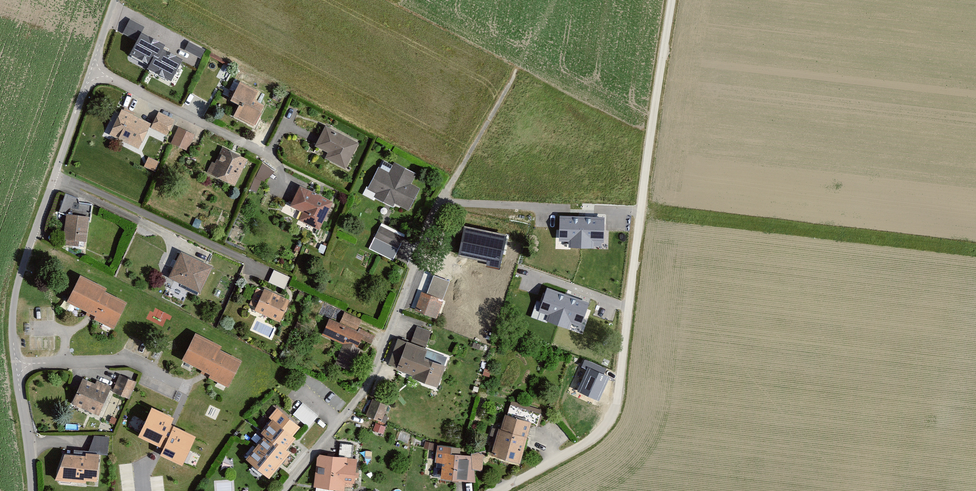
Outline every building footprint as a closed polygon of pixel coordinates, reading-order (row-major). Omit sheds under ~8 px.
[(122,31),(133,37),(141,23),(131,17),(122,31)] [(165,41),(141,29),(130,51),(149,61),(154,52),(159,54),(163,45),(165,41)] [(163,45),(159,54),(154,52),(149,61),(147,65),(171,78),(183,55),(163,45)] [(258,88),(239,79),(230,96),(240,101),(234,113),(254,123),(265,101),(254,96),(258,88)] [(151,122),(121,108),(109,133),(139,147),(151,122)] [(174,118),(158,111),(151,126),(167,134),(174,118)] [(195,129),(179,123),(173,141),(189,147),(195,129)] [(358,141),(325,125),(316,144),(330,151),(328,157),(346,166),(358,141)] [(234,181),(247,158),(226,147),(213,170),(234,181)] [(149,155),(145,164),(156,168),(160,159),(149,155)] [(410,182),(416,171),(393,160),(389,167),(381,163),(369,188),(375,191),(373,194),(393,204),(395,201),(408,208),(419,186),(410,182)] [(332,198),(300,183),(290,204),(305,211),(301,218),(319,226),(332,198)] [(59,211),(66,212),(63,237),(86,240),(89,215),(91,215),(92,203),(79,201),(78,196),(65,192),(59,211)] [(394,256),(403,236),(379,225),(370,246),(394,256)] [(483,264),(501,267),(507,232),(464,225),(459,253),(484,257),(483,264)] [(599,257),(607,242),(591,233),(582,248),(599,257)] [(212,265),(180,251),(169,275),(201,289),(212,265)] [(275,268),(269,281),(285,288),(291,275),(275,268)] [(452,278),(427,269),(419,292),(420,293),(442,301),(443,301),(452,278)] [(105,285),(80,273),(68,299),(86,308),(85,312),(114,326),(127,299),(104,288),(105,285)] [(547,317),(579,329),(590,301),(548,285),(538,310),(548,313),(547,317)] [(289,299),(262,287),(253,308),(281,319),(289,299)] [(442,301),(420,293),(414,309),(436,317),(442,301)] [(340,321),(329,316),(322,334),(343,343),(335,362),(351,369),(360,347),(358,346),(361,338),(371,343),(375,333),(358,326),(361,318),(344,311),(340,321)] [(221,343),(196,331),(182,358),(202,368),(200,370),(228,384),(241,358),(219,347),(221,343)] [(437,384),(446,362),(425,354),(428,346),(407,338),(396,366),(414,373),(413,375),(437,384)] [(607,368),(592,361),(580,386),(596,393),(607,368)] [(120,373),(113,390),(129,397),(137,380),(120,373)] [(95,382),(82,376),(71,401),(100,413),(112,385),(97,379),(95,382)] [(386,402),(373,398),(368,414),(381,418),(386,402)] [(174,412),(152,401),(137,431),(162,443),(159,450),(183,461),(197,432),(171,419),(174,412)] [(303,401),(294,413),(310,426),(319,414),(303,401)] [(519,461),(531,421),(504,413),(492,453),(519,461)] [(265,433),(246,456),(269,475),(276,467),(282,460),(290,450),(286,446),(288,445),(296,435),(272,415),(260,429),(265,433)] [(374,429),(385,432),(386,424),(376,422),(374,429)] [(91,450),(108,452),(110,435),(93,433),(91,450)] [(475,481),(471,454),(460,451),(460,445),(438,443),(435,460),(442,461),(440,476),(475,481)] [(101,453),(65,451),(55,477),(97,479),(101,453)] [(347,455),(320,452),(317,455),(314,485),(344,489),(345,480),(354,482),(357,458),(347,457),(347,455)] [(216,490),(235,490),(235,479),(216,479),(216,490)]
